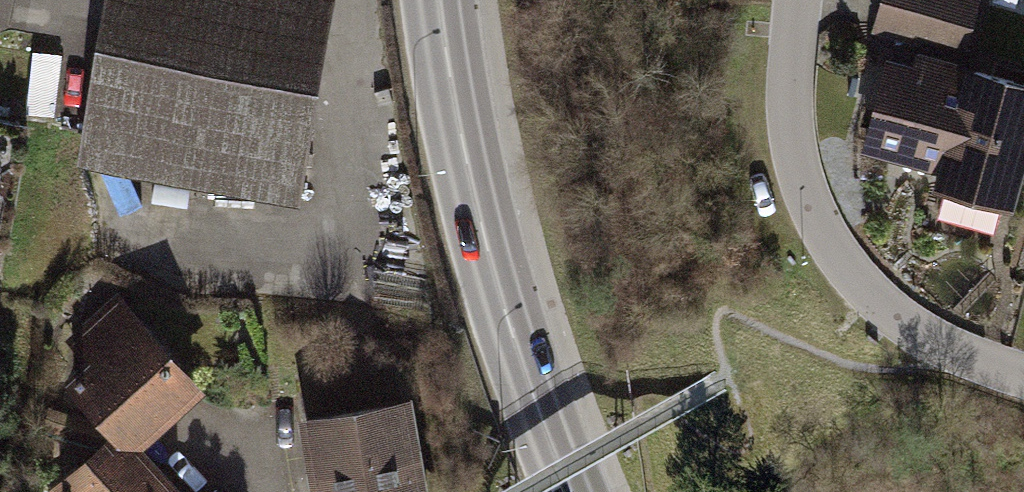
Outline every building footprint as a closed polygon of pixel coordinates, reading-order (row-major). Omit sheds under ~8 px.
[(83,174),(285,207),(320,0),(112,0),(83,174)] [(880,25),(928,39),(939,0),(887,0),(880,25)] [(868,143),(949,165),(943,185),(946,186),(940,210),(944,219),(988,230),(996,225),(1002,201),(1006,202),(1023,138),(1023,84),(974,71),(969,88),(888,66),(868,143)] [(0,121),(0,243),(4,244),(24,125),(0,121)] [(74,357),(51,379),(99,431),(132,442),(193,386),(107,295),(59,340),(74,357)] [(309,418),(322,491),(424,491),(408,401),(309,418)] [(40,484),(47,491),(177,491),(132,442),(99,431),(40,484)]
